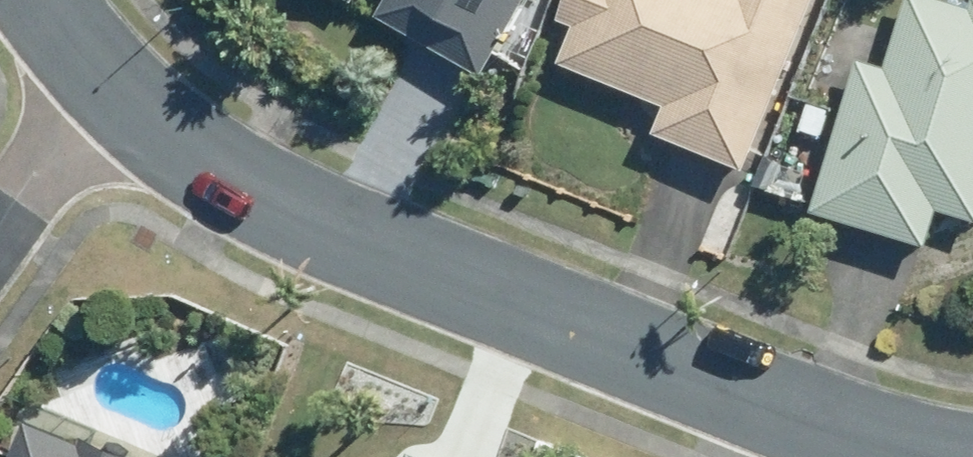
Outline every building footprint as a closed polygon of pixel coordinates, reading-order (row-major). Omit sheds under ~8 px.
[(382,7),(485,67),(524,0),(386,0),(382,7)] [(667,102),(657,130),(748,166),(814,0),(570,0),(562,21),(574,25),(560,59),(667,102)] [(818,207),(928,241),(939,205),(972,214),(972,4),(972,6),(955,0),(909,0),(889,62),(864,54),(818,207)] [(803,128),(821,135),(831,105),(814,99),(803,128)] [(78,429),(75,437),(25,415),(8,456),(145,456),(78,429)] [(408,447),(404,456),(432,456),(408,447)]
